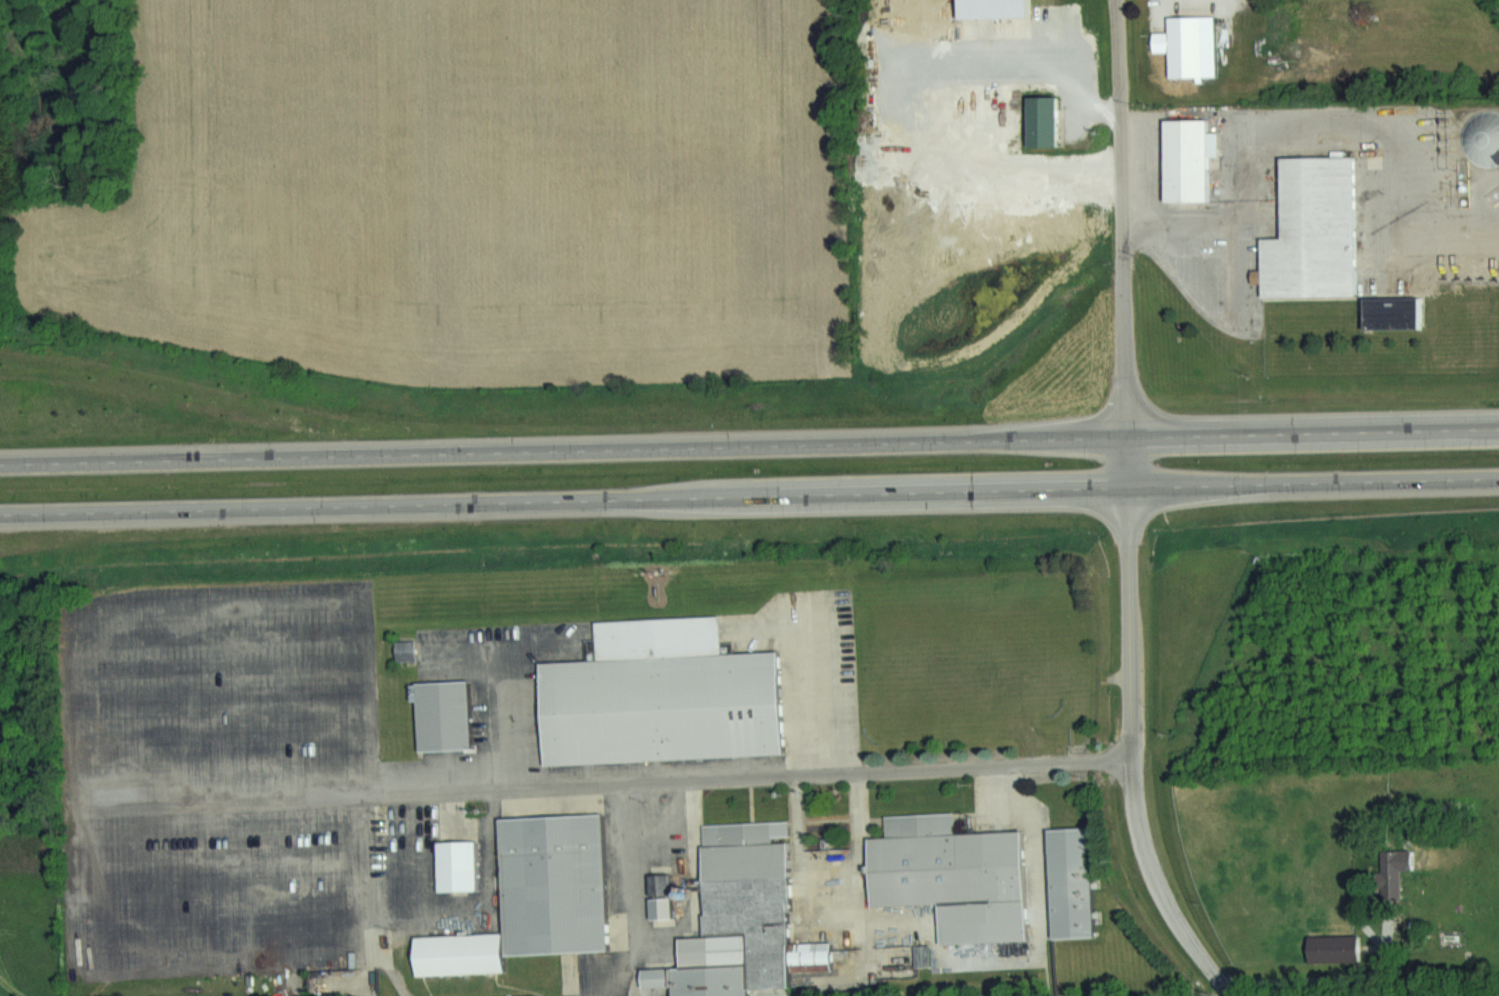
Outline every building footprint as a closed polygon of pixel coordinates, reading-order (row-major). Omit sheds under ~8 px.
[(1217,77),(1215,15),(1168,17),(1168,32),(1151,32),(1152,53),(1170,52),(1170,78),(1217,77)] [(1063,147),(1062,96),(1030,97),(1031,147),(1063,147)] [(1170,202),(1214,202),(1213,120),(1170,120),(1170,202)] [(1362,296),(1360,157),(1285,157),(1286,237),(1265,238),(1266,282),(1266,298),(1362,296)] [(551,763),(789,754),(785,649),(725,651),(723,614),(597,619),(599,658),(547,660),(551,763)] [(400,659),(420,659),(420,639),(400,639),(400,659)] [(425,750),(476,748),(474,679),(421,680),(421,696),(424,696),(425,750)] [(508,816),(513,954),(614,950),(609,812),(508,816)] [(1031,940),(1027,830),(957,832),(956,812),(888,814),(889,836),(874,837),(876,906),(943,904),(944,943),(1031,940)] [(711,936),(686,937),(687,967),(679,967),(681,995),(756,995),(756,989),(797,987),(796,971),(837,969),(836,941),(797,943),(793,838),(790,838),(789,820),(706,823),(711,936)] [(1098,937),(1095,826),(1053,827),(1057,938),(1098,937)] [(443,840),(444,891),(483,890),(482,839),(443,840)] [(1406,851),(1387,851),(1387,894),(1406,894),(1406,851)] [(656,918),(676,918),(676,873),(656,873),(656,918)] [(511,973),(511,933),(422,934),(423,974),(511,973)] [(675,986),(675,967),(649,967),(649,986),(675,986)] [(350,995),(359,995),(358,985),(349,986),(350,995)]
